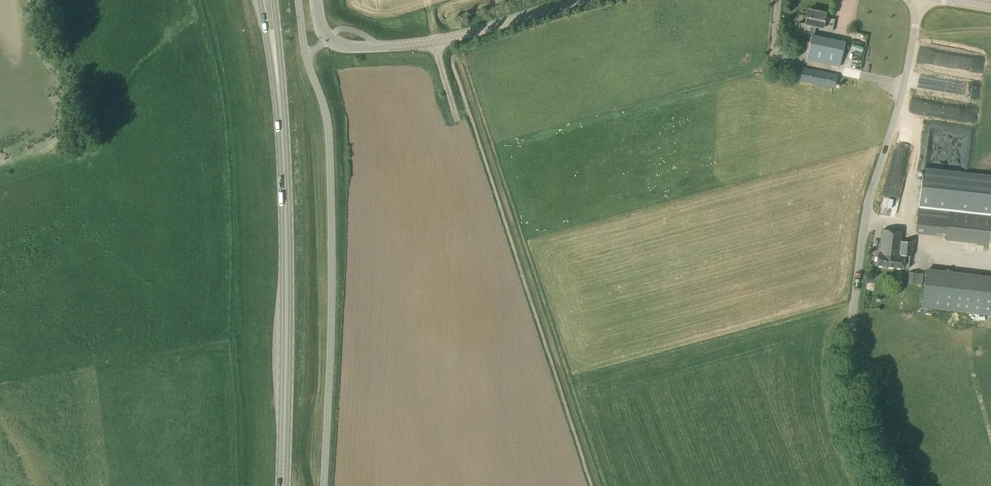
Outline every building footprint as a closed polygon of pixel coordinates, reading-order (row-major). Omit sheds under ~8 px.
[(813,37),(813,35),(815,26),(822,28),(821,30),(831,32),(834,20),(824,18),(825,13),(807,10),(805,24),(799,23),(797,31),(807,33),(807,36),(806,36),(803,51),(807,52),(808,52),(811,36),(813,37)] [(808,52),(807,52),(804,68),(791,66),(789,79),(834,89),(837,75),(826,72),(826,65),(839,68),(844,42),(813,35),(813,37),(811,36),(808,52)] [(851,68),(860,68),(860,59),(851,59),(851,68)] [(915,231),(923,231),(924,221),(940,223),(938,233),(946,234),(946,230),(978,234),(977,241),(988,242),(990,217),(990,174),(922,167),(922,171),(921,173),(915,231)] [(878,253),(877,265),(908,269),(909,257),(910,256),(911,256),(913,243),(901,241),(902,231),(883,229),(880,254),(878,253)] [(925,269),(921,307),(961,312),(965,273),(925,269)] [(915,283),(916,273),(908,272),(907,283),(915,283)]
